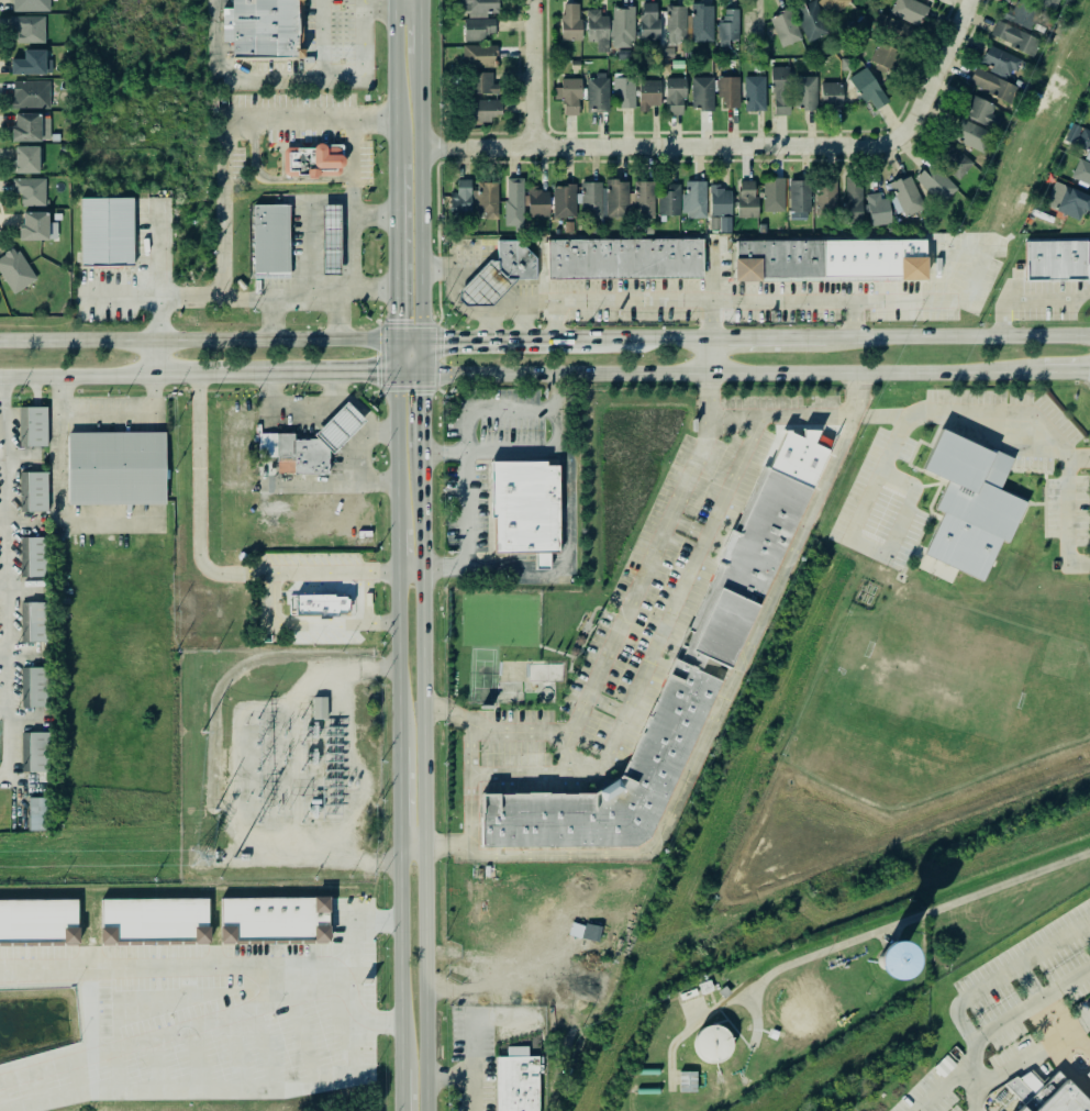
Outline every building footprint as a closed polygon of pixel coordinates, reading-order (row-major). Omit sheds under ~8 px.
[(49,0),(12,0),(12,12),(50,12),(49,0)] [(237,12),(237,0),(300,0),(301,60),(237,60),(237,44),(229,44),(229,12),(237,12)] [(462,17),(488,17),(488,13),(499,13),(498,0),(462,0),(462,17)] [(815,0),(802,0),(789,5),(795,18),(797,17),(807,42),(828,34),(815,0)] [(851,0),(850,0),(818,0),(833,17),(851,0)] [(920,27),(929,6),(914,0),(895,0),(889,14),(920,27)] [(1011,0),(1002,18),(1035,33),(1043,15),(1011,0)] [(1056,9),(1059,0),(1032,0),(1056,9)] [(659,40),(658,2),(640,3),(640,41),(659,40)] [(580,3),(561,4),(562,40),(581,40),(580,3)] [(713,41),(713,5),(692,5),(691,41),(713,41)] [(633,6),(612,7),(613,48),(634,47),(633,6)] [(667,43),(687,42),(686,6),(667,6),(667,43)] [(738,9),(720,9),(720,47),(729,47),(729,40),(739,40),(738,9)] [(801,40),(790,9),(770,16),(781,47),(801,40)] [(609,52),(608,16),(600,16),(600,10),(587,10),(587,42),(597,42),(597,52),(609,52)] [(871,32),(911,46),(917,28),(877,14),(871,32)] [(45,43),(44,16),(13,16),(14,44),(45,43)] [(464,41),(485,42),(485,34),(495,34),(495,19),(464,19),(464,41)] [(1040,41),(997,20),(989,36),(1033,57),(1040,41)] [(903,53),(878,41),(869,61),(894,73),(903,53)] [(990,67),(988,71),(1010,81),(1020,59),(988,44),(980,62),(990,67)] [(463,46),(463,67),(497,67),(498,46),(463,46)] [(46,49),(24,50),(24,59),(10,59),(10,75),(52,74),(51,58),(46,58),(46,49)] [(772,115),(791,115),(789,67),(771,68),(772,115)] [(875,110),(887,103),(868,67),(848,78),(862,103),(869,100),(875,110)] [(1018,88),(975,68),(967,84),(1011,104),(1018,88)] [(492,73),(470,73),(470,94),(498,94),(498,84),(492,84),(492,73)] [(588,78),(587,112),(608,112),(609,73),(596,73),(596,79),(588,78)] [(763,76),(742,76),(742,110),(763,109),(763,76)] [(795,77),(796,110),(817,109),(816,76),(795,77)] [(714,77),(692,77),(692,110),(714,110),(714,77)] [(739,108),(739,77),(717,77),(718,98),(723,98),(723,109),(739,108)] [(634,108),(634,78),(614,78),(614,108),(634,108)] [(685,115),(685,78),(666,78),(666,115),(685,115)] [(580,79),(561,79),(561,87),(554,88),(554,100),(563,100),(564,115),(580,115),(580,79)] [(639,111),(648,111),(648,106),(660,106),(660,80),(639,80),(639,111)] [(12,81),(11,108),(50,109),(50,81),(12,81)] [(842,82),(821,83),(821,106),(843,106),(842,82)] [(985,153),(999,117),(991,114),(995,105),(972,96),(963,119),(960,117),(951,140),(985,153)] [(501,100),(470,101),(471,123),(491,122),(491,116),(501,115),(501,100)] [(11,142),(50,141),(50,114),(15,115),(15,126),(11,126),(11,142)] [(1089,161),(1089,131),(1071,123),(1064,142),(1088,151),(1085,159),(1089,161)] [(961,179),(973,161),(947,143),(934,162),(961,179)] [(280,146),(338,145),(340,178),(281,178),(280,146)] [(14,147),(15,174),(39,173),(38,146),(14,147)] [(1077,160),(1071,179),(1089,185),(1089,164),(1077,160)] [(957,188),(932,162),(915,179),(940,205),(957,188)] [(895,198),(904,218),(925,208),(910,175),(889,184),(895,198)] [(843,222),(861,223),(862,177),(844,176),(843,222)] [(782,177),(760,177),(760,211),(782,211),(782,177)] [(506,226),(514,226),(515,233),(524,232),(523,178),(505,179),(506,226)] [(471,179),(457,179),(457,193),(450,193),(450,217),(471,217),(471,179)] [(787,179),(786,210),(807,211),(808,180),(787,179)] [(628,217),(628,180),(604,180),(604,182),(579,182),(579,204),(581,204),(581,217),(628,217)] [(814,180),(814,213),(834,214),(834,180),(814,180)] [(14,181),(45,181),(46,201),(42,201),(42,208),(22,208),(22,198),(14,198),(14,181)] [(628,193),(629,218),(654,218),(654,181),(634,182),(634,192),(628,193)] [(705,181),(685,182),(686,193),(682,193),(683,218),(706,218),(705,181)] [(756,181),(738,181),(738,218),(756,218),(756,181)] [(1055,181),(1044,205),(1081,222),(1089,201),(1089,197),(1055,181)] [(498,182),(477,182),(477,219),(498,219),(498,182)] [(554,218),(576,218),(575,185),(553,186),(554,218)] [(731,231),(731,190),(721,190),(721,185),(710,185),(710,231),(731,231)] [(539,186),(527,187),(528,218),(550,217),(549,192),(539,192),(539,186)] [(680,215),(679,186),(658,186),(658,216),(680,215)] [(869,226),(891,225),(889,195),(867,196),(869,226)] [(129,198),(129,265),(76,266),(76,198),(129,198)] [(249,204),(249,274),(285,274),(286,204),(249,204)] [(335,204),(316,204),(316,275),(335,275),(335,204)] [(21,211),(46,211),(46,238),(18,238),(18,229),(18,226),(18,223),(21,223),(21,211)] [(701,238),(546,238),(546,278),(701,278),(701,238)] [(503,278),(512,278),(531,278),(532,257),(513,240),(492,240),(493,258),(493,267),(503,278)] [(821,240),(733,240),(733,277),(821,277),(821,240)] [(1083,241),(1021,241),(1021,281),(1083,281),(1083,241)] [(16,295),(0,268),(0,259),(16,248),(37,282),(16,295)] [(23,407),(24,445),(45,445),(44,405),(23,407)] [(917,469),(936,429),(986,452),(988,448),(1011,458),(997,489),(1028,507),(1010,545),(936,511),(949,484),(917,469)] [(159,431),(63,432),(63,503),(159,503),(159,431)] [(288,438),(311,438),(325,453),(327,454),(327,475),(288,475),(288,438)] [(488,516),(482,516),(482,463),(540,463),(540,467),(557,467),(558,556),(488,555),(488,516)] [(480,848),(480,796),(590,796),(614,778),(761,465),(814,489),(653,836),(635,848),(480,848)] [(24,470),(24,510),(46,510),(45,470),(24,470)] [(22,536),(23,575),(44,575),(44,536),(22,536)] [(351,592),(351,610),(297,611),(296,592),(351,592)] [(23,601),(23,641),(45,640),(45,601),(23,601)] [(24,666),(24,706),(45,706),(45,666),(24,666)] [(326,719),(326,697),(313,697),(313,719),(326,719)] [(24,732),(24,770),(45,770),(45,732),(24,732)] [(24,797),(24,830),(45,830),(45,797),(24,797)] [(221,898),(221,944),(329,943),(329,897),(221,898)] [(78,943),(78,899),(0,900),(0,944),(78,943)] [(101,899),(101,945),(209,943),(209,899),(101,899)] [(581,941),(585,925),(601,930),(598,945),(581,941)] [(695,1028),(695,1061),(730,1061),(730,1028),(695,1028)] [(492,1110),(540,1110),(540,1056),(492,1056),(492,1110)] [(1041,1086),(1027,1071),(1016,1079),(1013,1077),(1001,1085),(1022,1104),(1026,1099),(1041,1086)] [(1056,1071),(1089,1106),(1089,1110),(1029,1110),(1034,1107),(1026,1099),(1041,1086),(1056,1071)] [(696,1092),(696,1072),(680,1072),(680,1092),(696,1092)]
